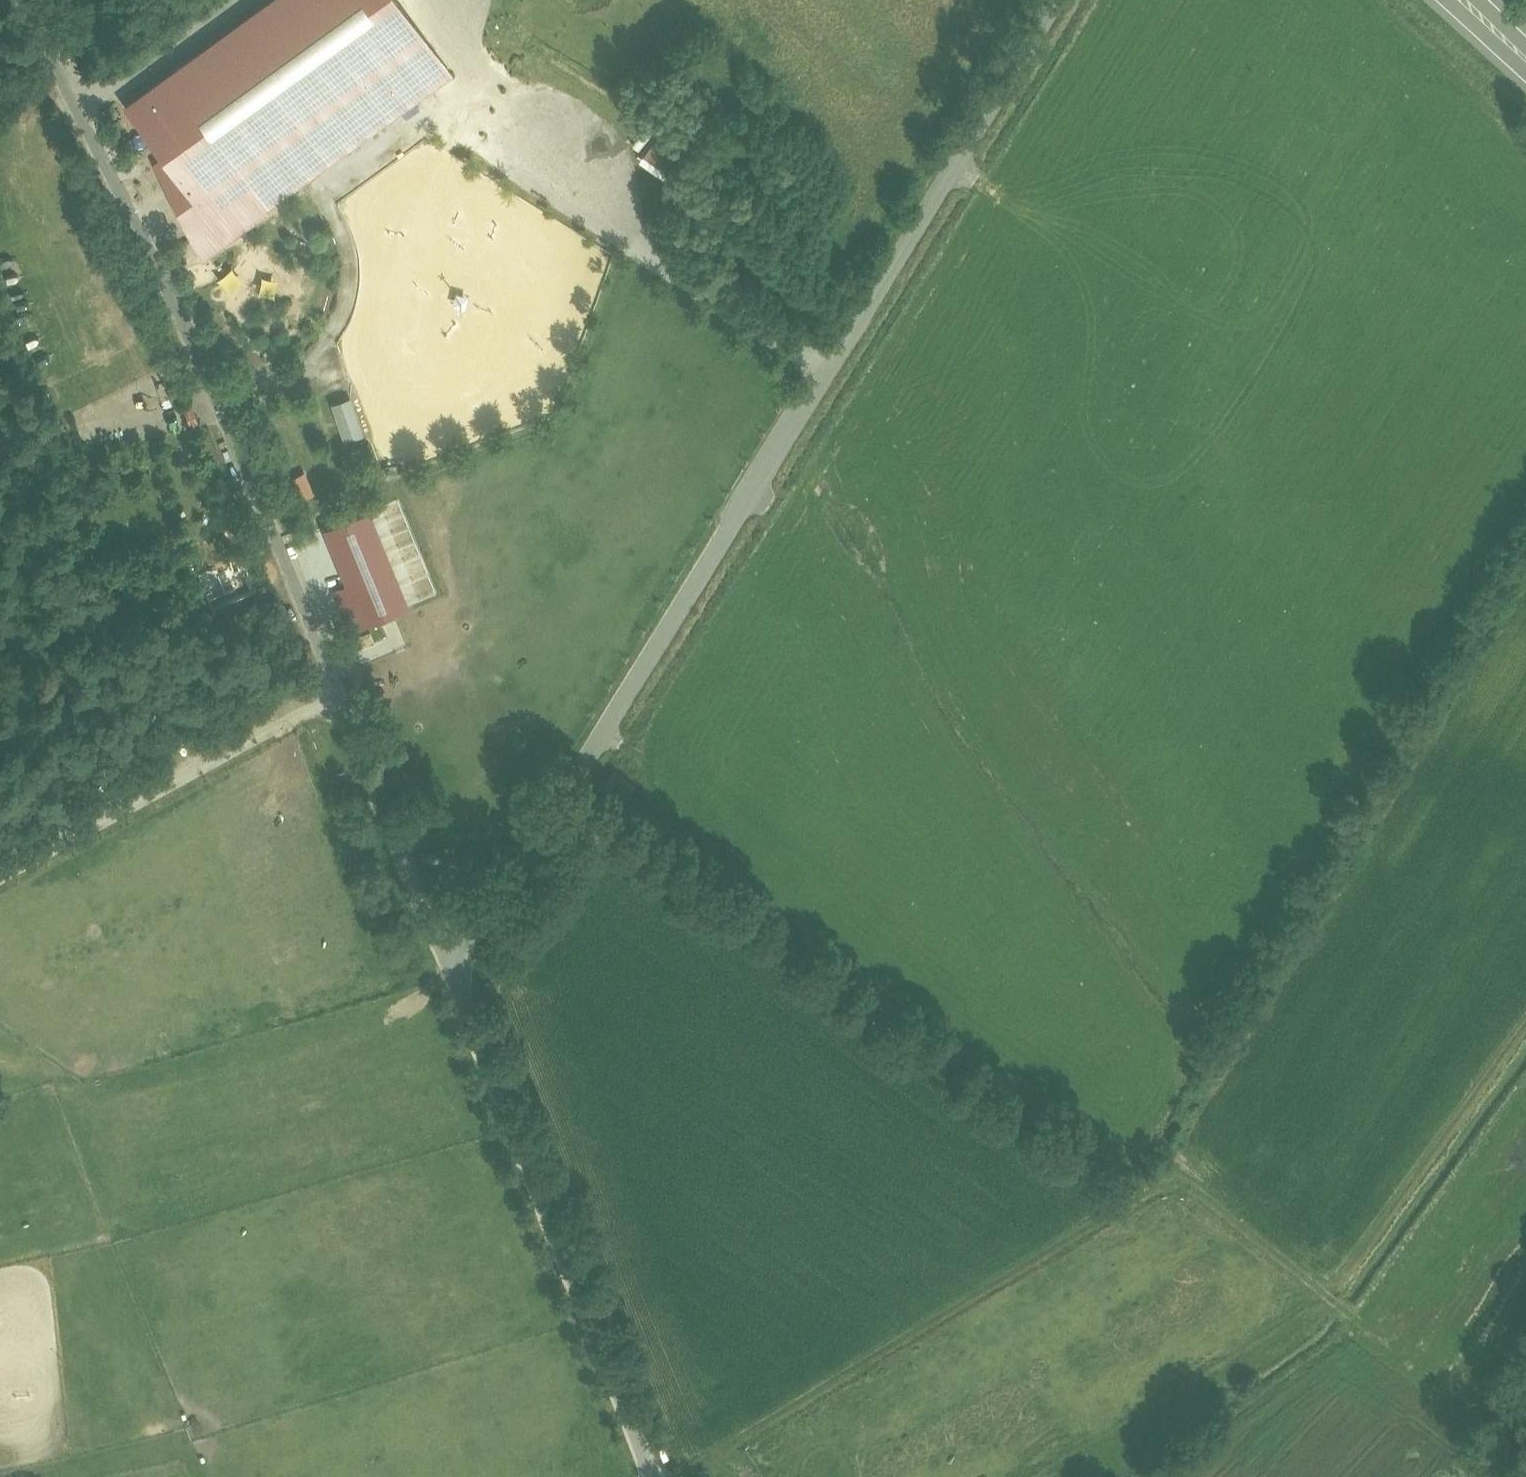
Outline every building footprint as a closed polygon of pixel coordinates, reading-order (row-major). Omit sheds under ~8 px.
[(130,106),(167,157),(164,159),(164,160),(162,162),(169,172),(164,175),(203,254),(216,244),(219,250),(231,241),(225,232),(243,219),(248,227),(269,211),(266,207),(449,72),(397,0),(275,0),(130,106)] [(688,158),(657,137),(645,154),(675,176),(688,158)] [(351,397),(333,404),(346,440),(364,434),(351,397)] [(190,399),(182,402),(192,428),(200,425),(190,399)] [(305,473),(288,481),(297,501),(315,493),(305,473)] [(370,511),(325,529),(362,622),(407,604),(370,511)]
